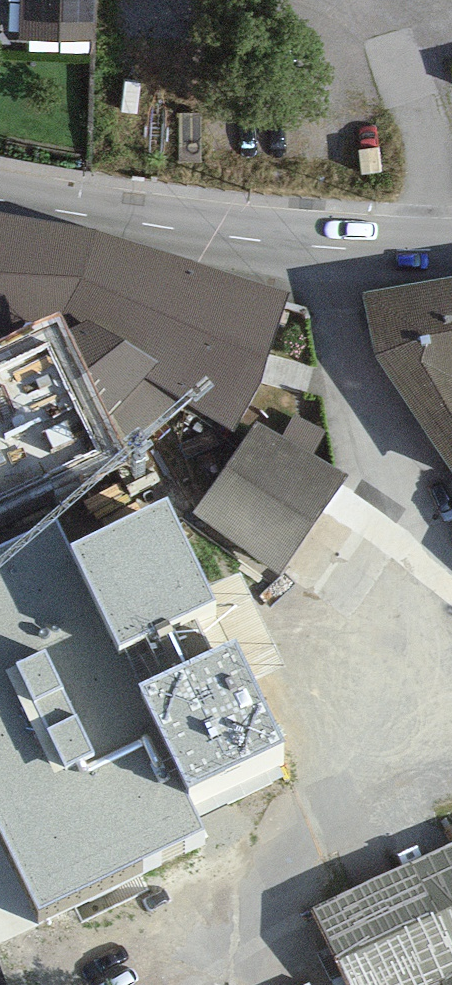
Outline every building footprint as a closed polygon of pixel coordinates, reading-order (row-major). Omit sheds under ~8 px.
[(20,41),(97,43),(98,0),(21,0),(20,41)] [(0,214),(0,331),(23,329),(63,310),(131,450),(128,458),(185,404),(238,429),(263,384),(290,293),(96,230),(0,214)] [(363,293),(375,355),(451,468),(451,277),(363,293)] [(131,450),(63,310),(23,329),(0,340),(0,514),(131,450)] [(282,436),(312,454),(326,431),(295,414),(282,436)] [(256,420),(193,514),(280,572),(348,475),(312,454),(282,436),(256,420)] [(123,645),(215,600),(169,496),(68,544),(116,648),(123,645)] [(0,547),(0,829),(39,911),(209,832),(189,790),(141,684),(123,645),(116,648),(68,544),(57,520),(0,547)] [(189,790),(285,740),(235,640),(141,684),(189,790)] [(366,984),(451,984),(451,863),(335,914),(366,984)]
